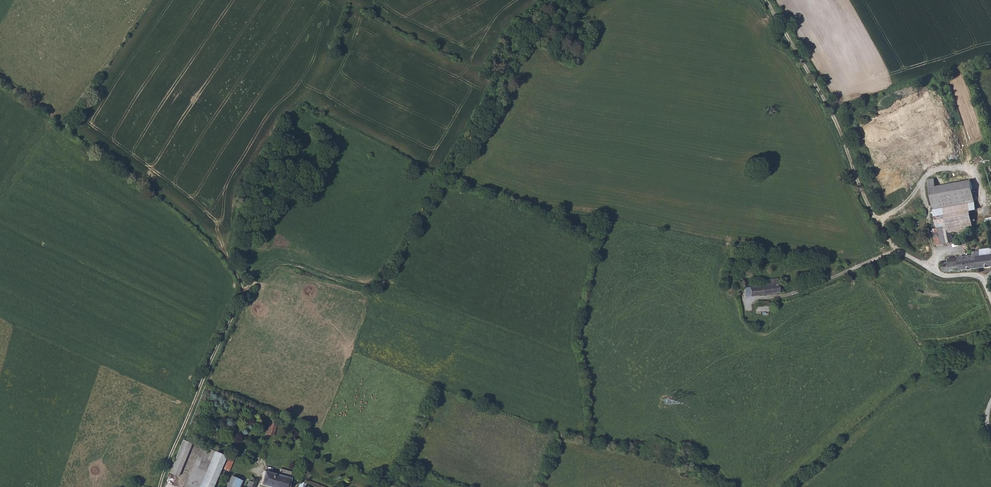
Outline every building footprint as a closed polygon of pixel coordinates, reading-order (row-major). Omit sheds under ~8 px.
[(927,164),(934,162),(929,146),(922,148),(927,164)] [(928,204),(929,204),(937,203),(933,186),(932,179),(925,180),(926,185),(925,185),(928,204)] [(929,204),(934,229),(948,227),(949,235),(963,232),(962,230),(970,228),(967,211),(973,210),(968,180),(933,186),(937,203),(929,204)] [(950,243),(949,235),(948,227),(934,229),(932,230),(934,246),(950,243)] [(976,268),(990,267),(990,256),(989,250),(988,250),(977,252),(977,257),(975,257),(976,268)] [(941,263),(942,272),(976,268),(975,257),(977,257),(977,252),(970,253),(970,257),(944,259),(945,263),(941,263)] [(770,286),(745,288),(745,290),(746,296),(784,293),(784,292),(783,285),(780,285),(780,281),(770,282),(770,286)] [(277,425),(270,423),(268,433),(275,435),(277,425)] [(198,440),(188,436),(175,470),(184,474),(198,440)] [(229,453),(203,443),(185,486),(188,486),(215,486),(229,453)] [(236,456),(231,454),(225,466),(231,469),(236,456)] [(271,486),(276,486),(280,474),(272,473),(273,467),(267,466),(265,471),(262,485),(271,486)] [(294,473),(281,469),(280,474),(276,486),(290,486),(291,485),(293,485),(294,482),(292,481),(294,473)] [(241,485),(244,479),(233,474),(227,486),(245,486),(241,485)] [(253,475),(247,486),(255,486),(258,481),(254,479),(256,476),(253,475)]
